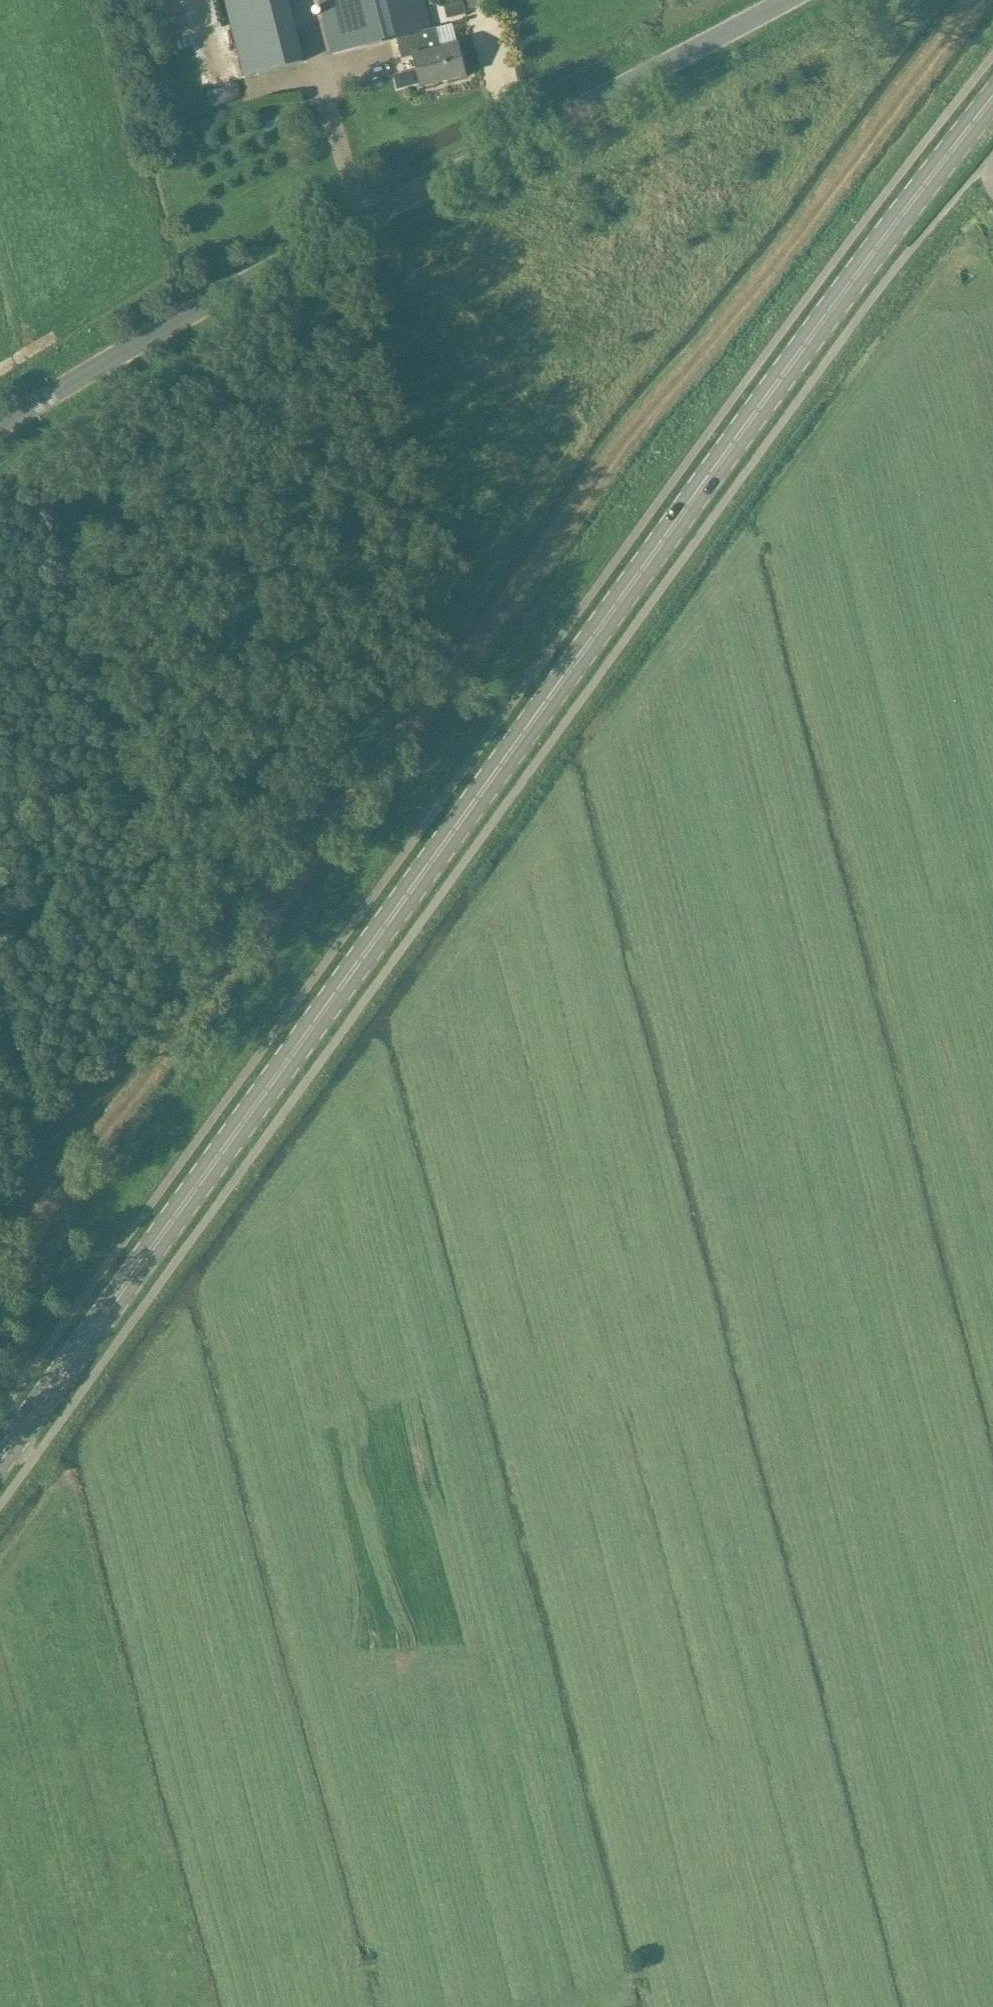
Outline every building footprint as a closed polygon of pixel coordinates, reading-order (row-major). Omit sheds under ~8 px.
[(243,77),(305,61),(289,0),(224,0),(243,77)] [(431,29),(424,0),(320,0),(334,53),(397,37),(431,29)] [(443,2),(446,18),(466,14),(466,12),(463,0),(451,0),(443,2)] [(431,29),(397,37),(402,58),(414,55),(422,87),(466,76),(457,43),(441,47),(436,28),(431,29)]
